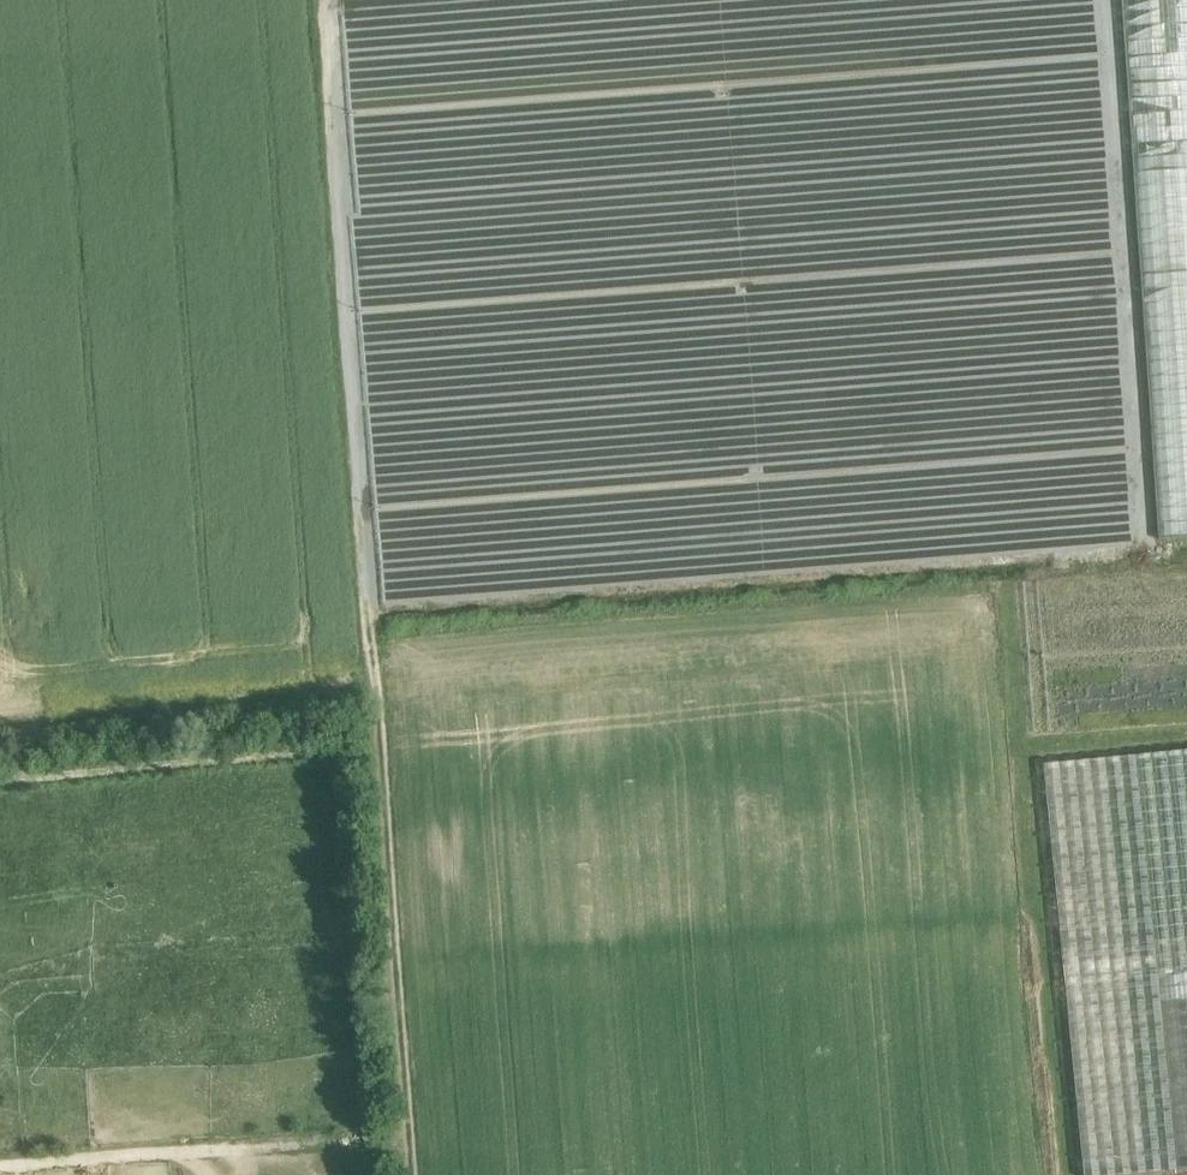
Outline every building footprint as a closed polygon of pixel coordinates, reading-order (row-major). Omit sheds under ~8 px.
[(1162,540),(1186,538),(1186,0),(1124,0),(1162,540)] [(1134,756),(1157,975),(1186,972),(1186,751),(1134,756)] [(1042,765),(1083,1174),(1127,1174),(1176,1170),(1157,975),(1134,756),(1042,765)] [(1157,975),(1176,1170),(1186,1169),(1186,972),(1157,975)]
